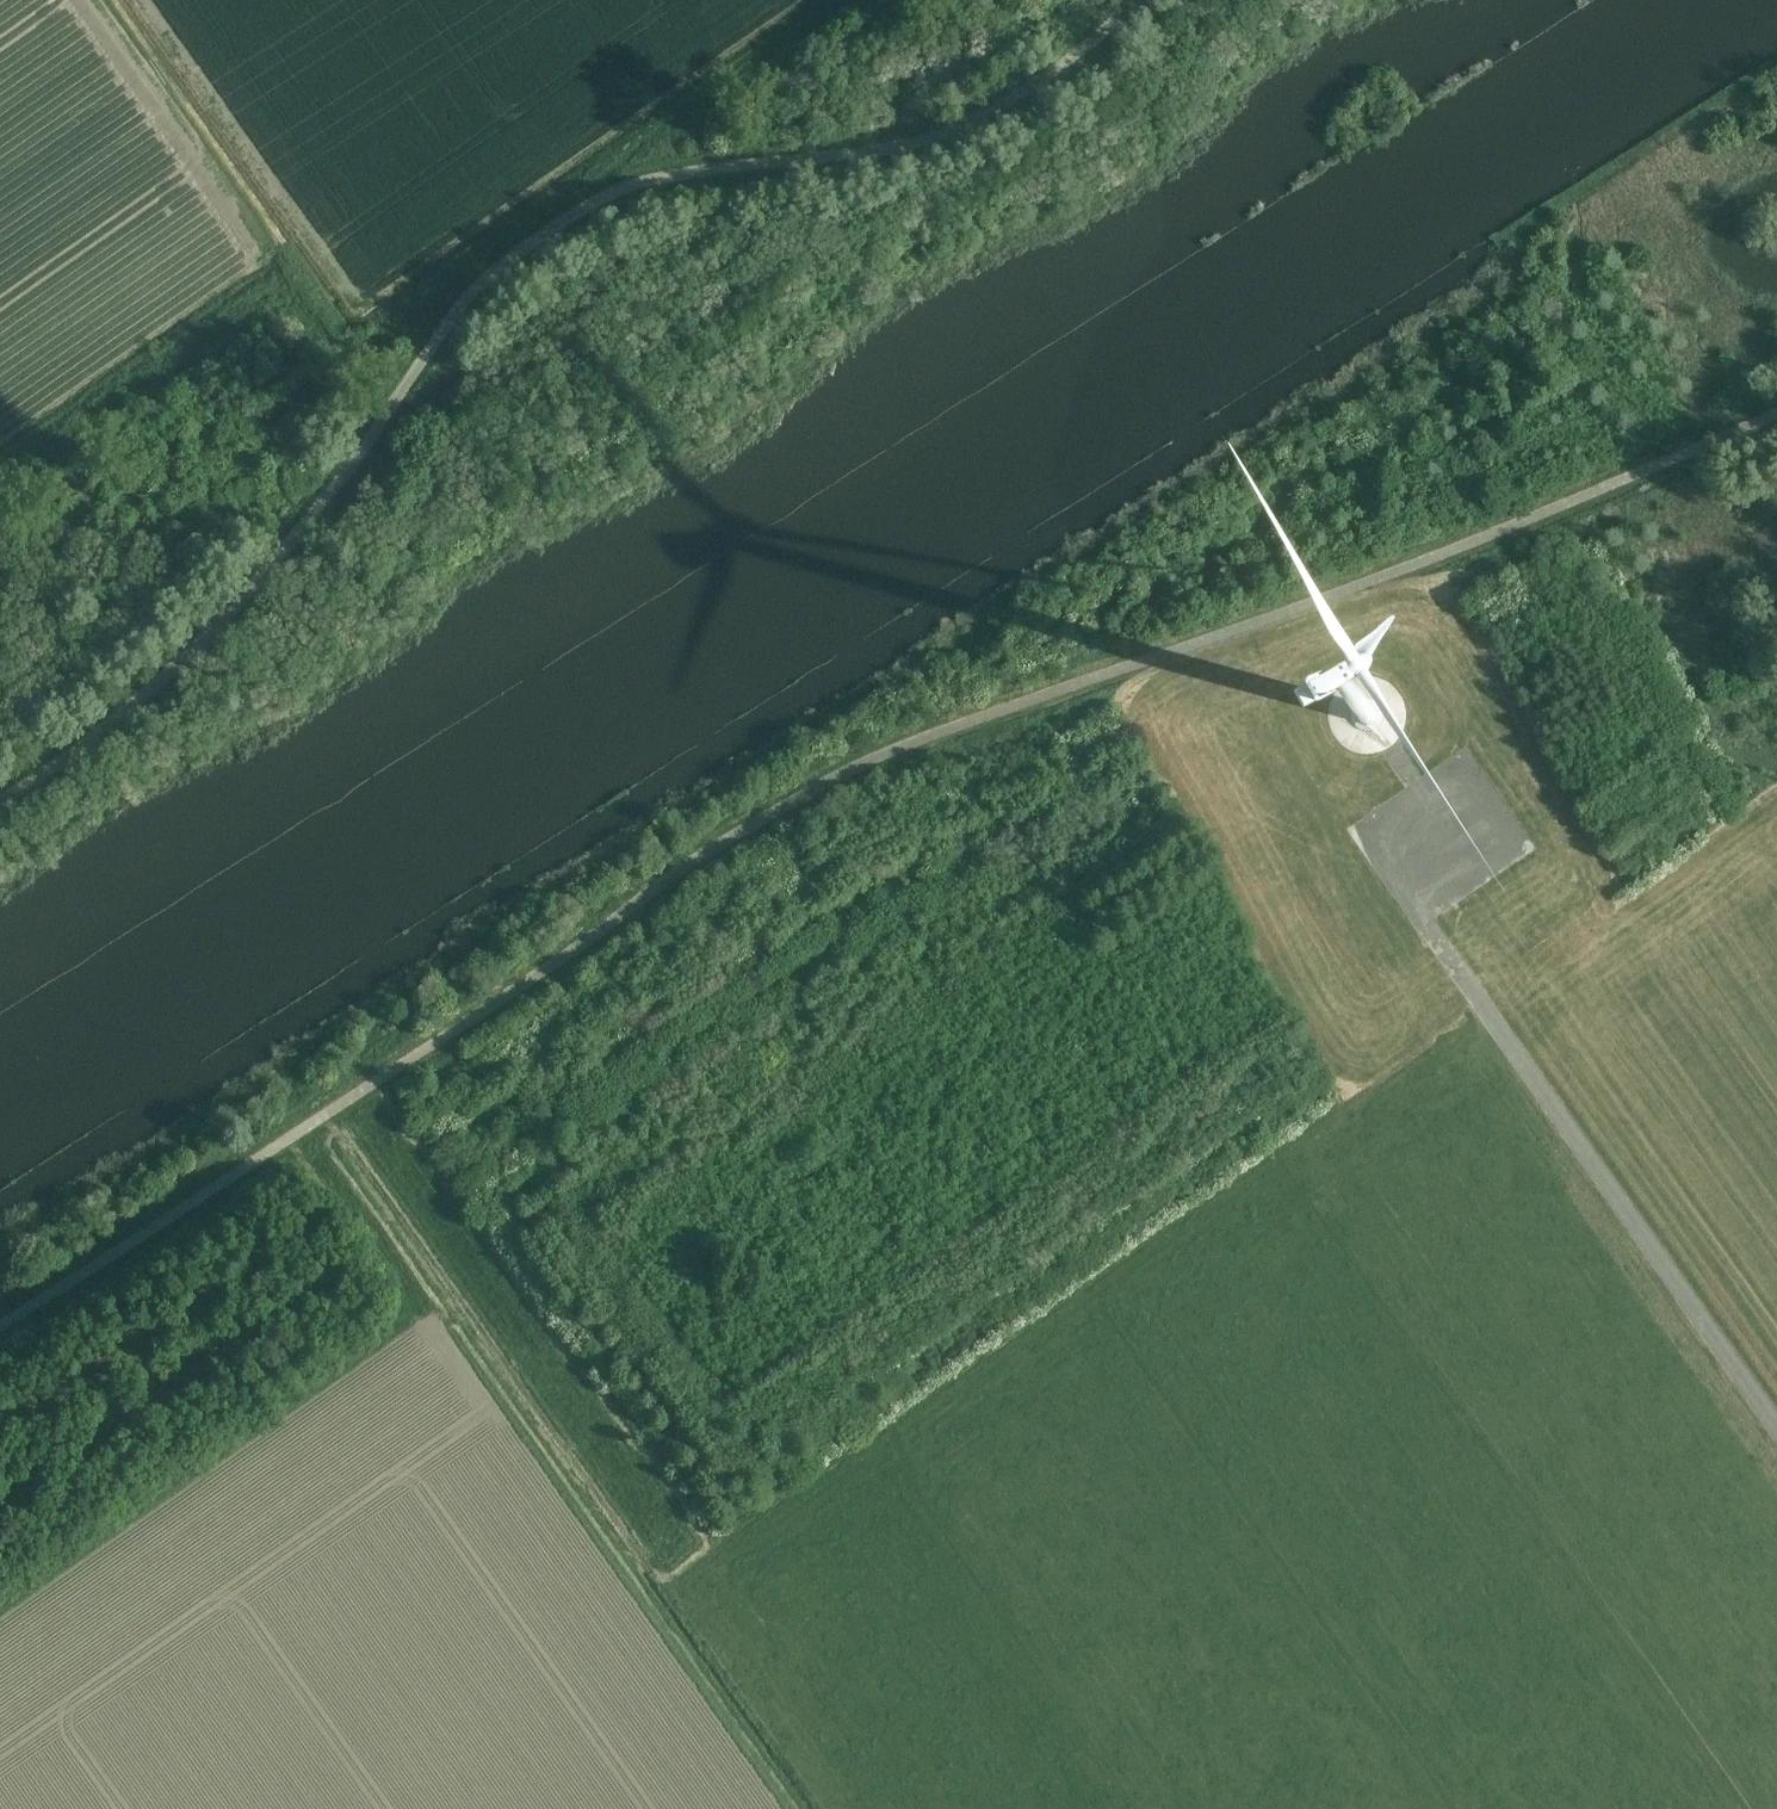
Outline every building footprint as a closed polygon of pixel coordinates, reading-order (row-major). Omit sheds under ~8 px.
[(1356,713),(1356,715),(1356,717),(1357,719),(1358,721),(1359,722),(1360,724),(1362,725),(1364,726),(1366,726),(1368,726),(1370,726),(1372,726),(1373,725),(1375,724),(1376,722),(1377,721),(1378,719),(1379,717),(1379,715),(1379,713),(1378,711),(1377,709),(1376,708),(1375,706),(1373,705),(1372,704),(1370,704),(1368,704),(1366,704),(1364,704),(1362,705),(1360,706),(1359,708),(1358,709),(1357,711),(1356,713)]
